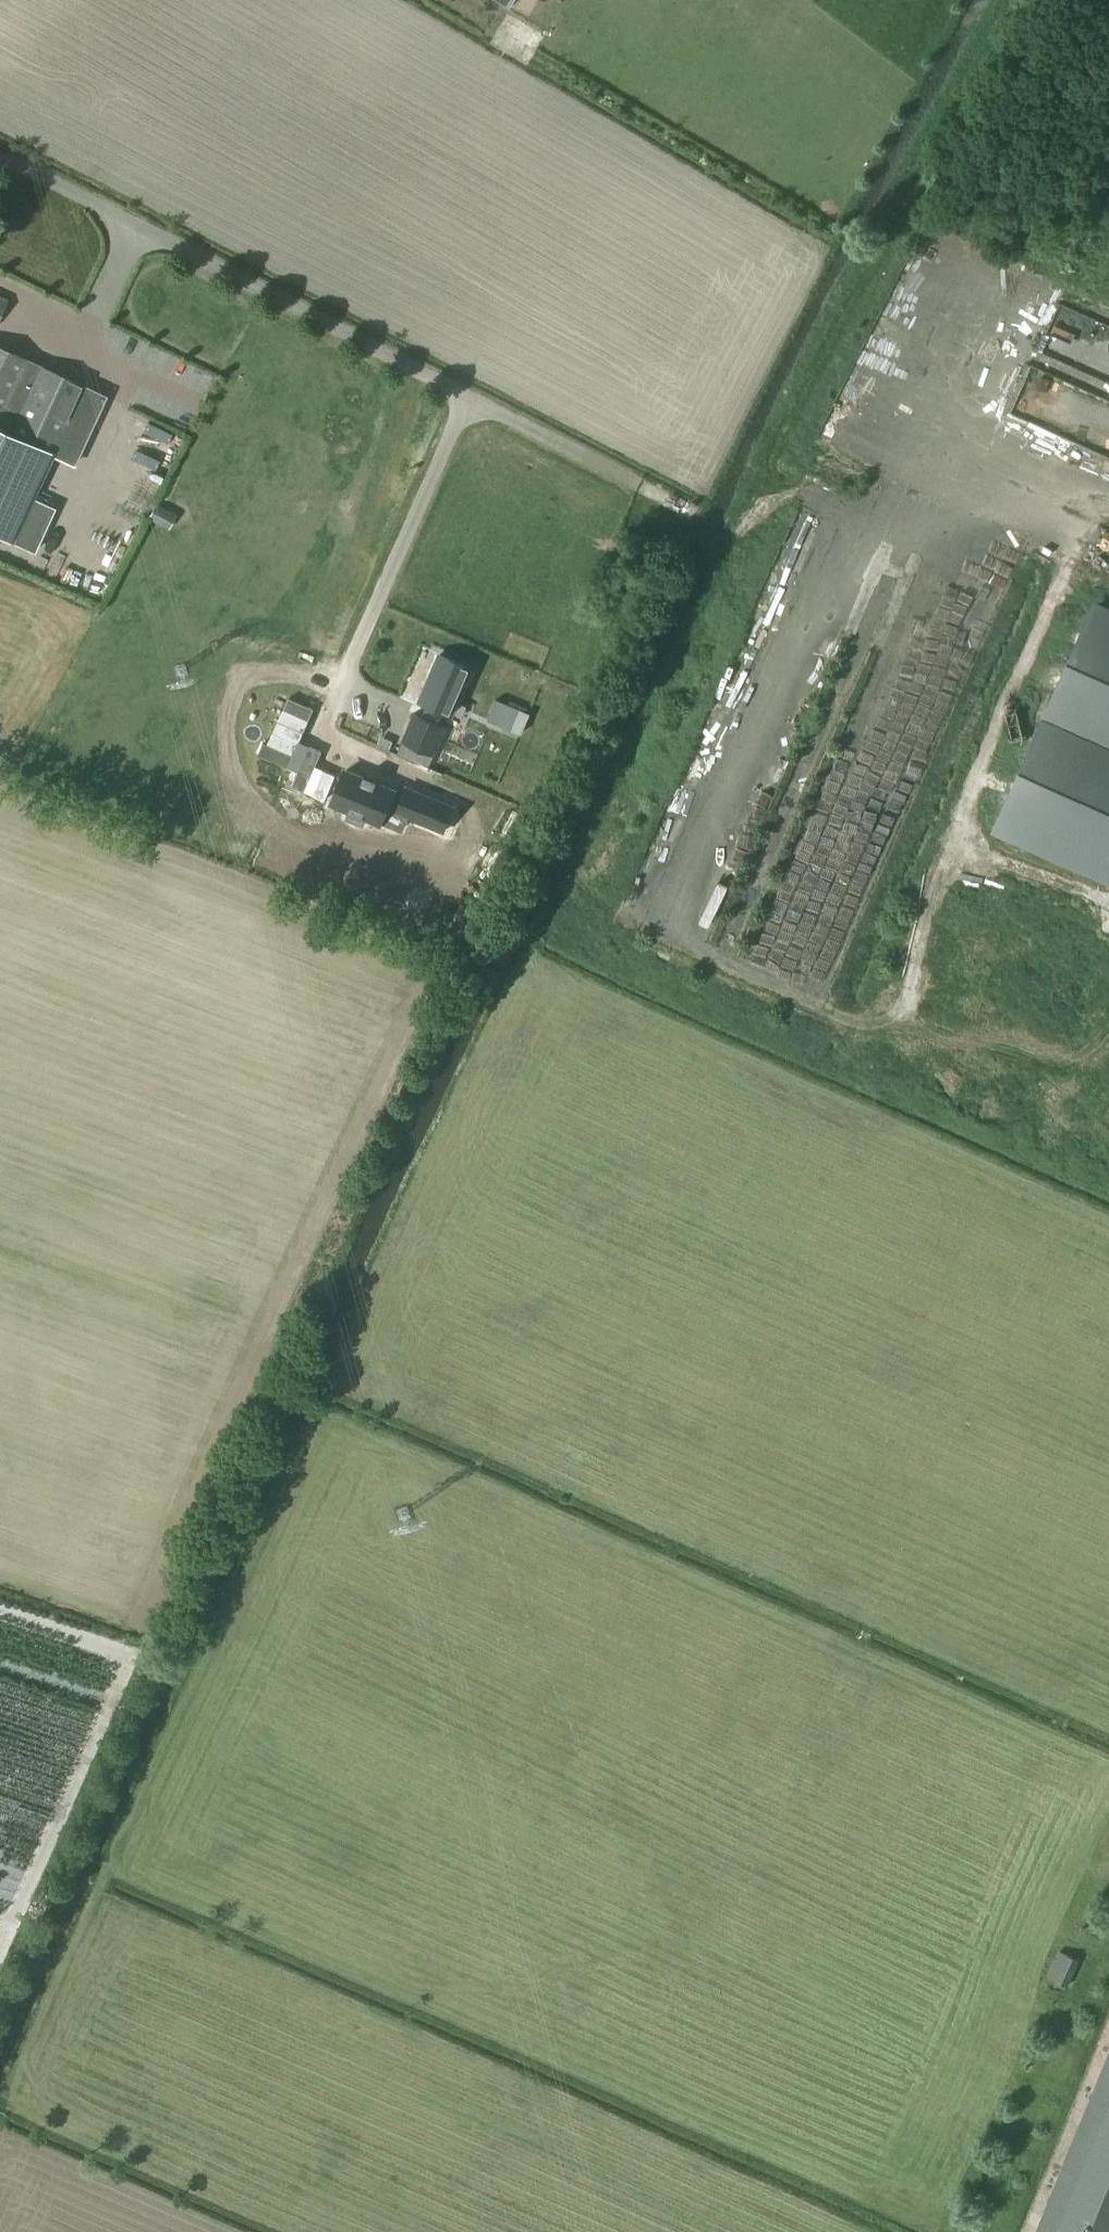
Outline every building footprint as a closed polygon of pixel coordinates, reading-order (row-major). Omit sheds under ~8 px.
[(511,10),(516,0),(492,0),(511,10)] [(1055,304),(991,421),(1024,439),(1030,427),(1045,435),(1073,384),(1108,404),(1108,333),(1055,304)] [(876,331),(866,349),(885,360),(895,341),(876,331)] [(33,553),(104,399),(0,352),(0,538),(33,553)] [(127,463),(150,476),(162,456),(138,443),(127,463)] [(146,518),(167,528),(175,513),(154,502),(146,518)] [(994,836),(1108,887),(1108,609),(1097,603),(994,836)] [(414,715),(402,743),(435,758),(447,730),(439,726),(444,714),(452,717),(472,671),(439,657),(419,703),(427,707),(422,719),(414,715)] [(384,733),(389,715),(378,712),(373,730),(384,733)] [(509,719),(505,730),(520,736),(526,725),(509,719)] [(431,828),(442,802),(396,783),(392,792),(382,787),(382,786),(334,765),(321,796),(338,804),(334,812),(351,819),(355,811),(368,817),(375,801),(386,806),(385,808),(431,828)] [(1049,2208),(1039,2231),(1108,2231),(1108,2057),(1049,2208)]
